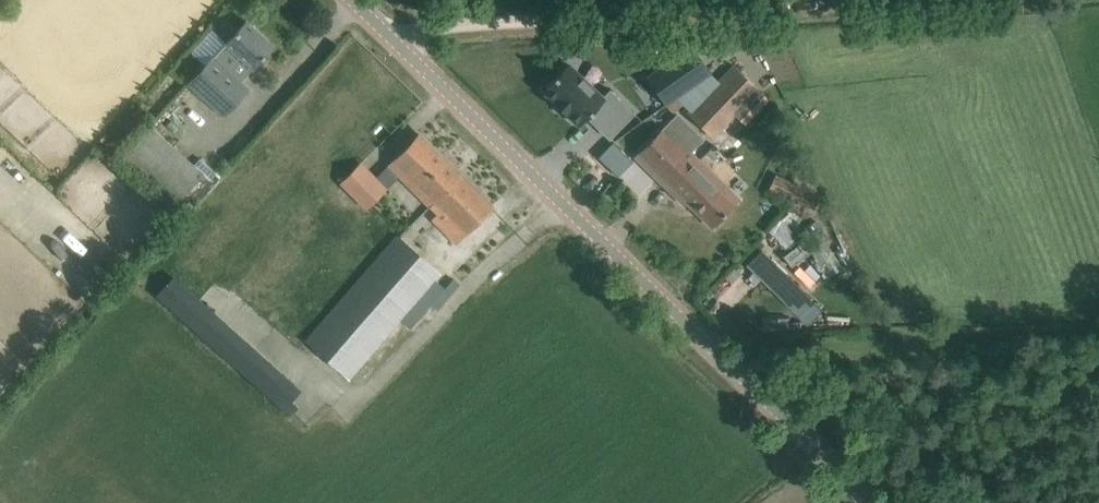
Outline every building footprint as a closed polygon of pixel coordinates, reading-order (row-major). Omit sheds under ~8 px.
[(246,21),(231,37),(227,42),(215,55),(189,83),(223,113),(248,86),(227,66),(239,53),(254,66),(273,45),(246,21)] [(711,71),(692,44),(646,77),(665,104),(711,71)] [(568,63),(542,89),(556,102),(555,103),(564,112),(565,112),(579,125),(586,117),(604,98),(602,96),(568,63)] [(733,66),(688,113),(713,137),(735,115),(744,123),(767,99),(733,66)] [(610,88),(602,96),(604,98),(586,117),(598,128),(623,103),(634,114),(635,112),(610,88)] [(674,112),(682,104),(682,103),(676,96),(666,104),(674,112)] [(665,127),(636,157),(659,179),(673,192),(684,203),(687,200),(712,225),(727,209),(738,198),(704,165),(702,163),(690,151),(704,137),(679,113),(665,127)] [(172,209),(203,173),(149,125),(118,161),(172,209)] [(388,166),(430,207),(461,175),(419,134),(388,166)] [(618,143),(604,153),(616,170),(630,161),(618,143)] [(361,161),(339,182),(367,211),(389,190),(361,161)] [(767,189),(813,212),(821,196),(814,192),(818,183),(798,172),(793,182),(775,173),(767,189)] [(461,175),(430,207),(437,213),(431,219),(455,243),(492,205),(461,175)] [(791,209),(769,231),(786,248),(800,234),(794,229),(801,219),(791,209)] [(348,379),(435,279),(440,273),(397,236),(305,341),(348,379)] [(826,274),(841,265),(832,250),(818,259),(826,274)] [(301,389),(174,276),(155,295),(289,416),(296,407),(290,401),(301,389)]
